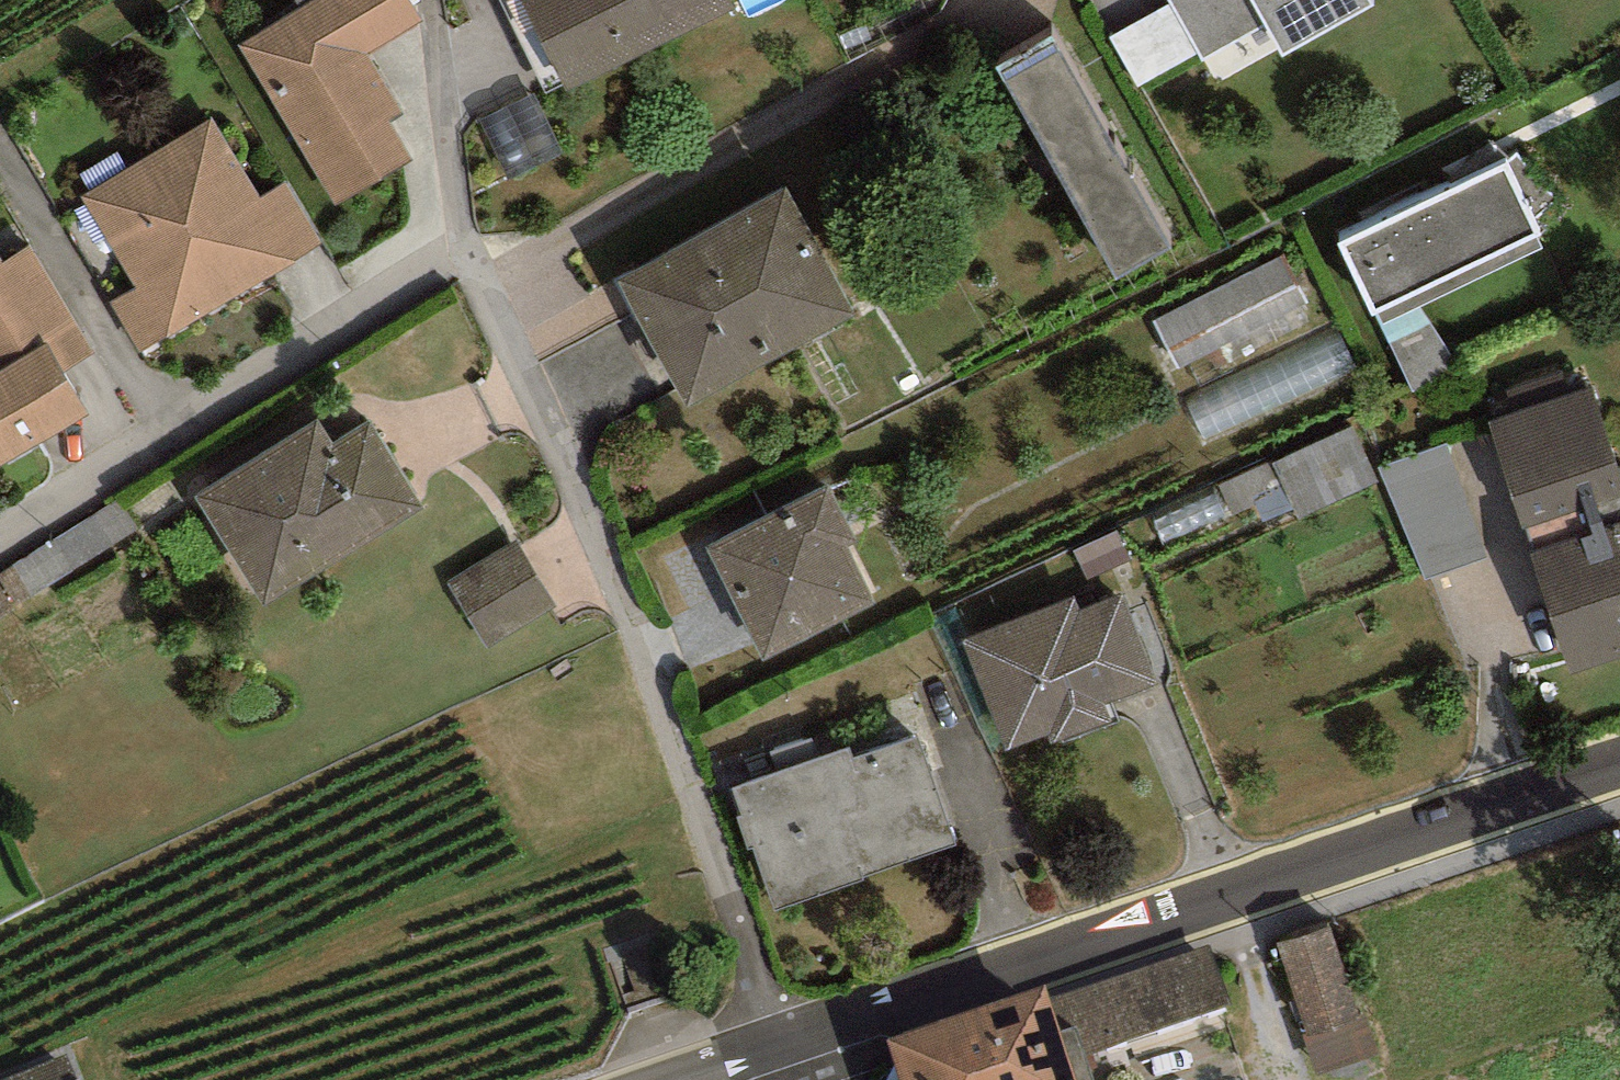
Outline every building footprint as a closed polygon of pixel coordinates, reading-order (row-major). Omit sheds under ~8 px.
[(409,0),(313,0),(238,45),(335,205),(414,159),(390,120),(403,113),(366,54),(422,22),(409,0)] [(566,88),(729,13),(723,0),(525,0),(566,88)] [(1171,3),(1199,51),(1204,59),(1264,25),(1283,58),(1373,7),(1369,0),(1170,0),(1171,3)] [(1199,51),(1171,3),(1111,37),(1139,86),(1199,51)] [(1173,246),(1051,36),(995,68),(1117,278),(1173,246)] [(564,154),(535,94),(480,121),(510,180),(564,154)] [(212,118),(82,195),(136,290),(110,303),(141,352),(323,245),(286,182),(260,199),(212,118)] [(1508,164),(1338,244),(1371,315),(1541,235),(1508,164)] [(786,187),(615,279),(686,410),(857,317),(786,187)] [(89,414),(65,374),(95,356),(29,246),(2,262),(0,258),(0,467),(89,414)] [(1155,305),(1181,363),(1315,305),(1290,247),(1155,305)] [(1342,333),(1189,380),(1204,428),(1357,381),(1342,333)] [(1572,675),(1619,659),(1619,478),(1590,389),(1568,397),(1560,373),(1509,391),(1516,413),(1488,422),(1572,675)] [(195,496),(263,607),(424,509),(370,422),(332,445),(318,422),(195,496)] [(1378,482),(1354,428),(1274,463),(1298,517),(1378,482)] [(1446,444),(1379,468),(1425,581),(1489,558),(1446,444)] [(828,486),(705,547),(764,662),(879,604),(851,549),(858,545),(828,486)] [(1118,531),(1075,552),(1089,582),(1133,560),(1118,531)] [(517,543),(447,580),(483,648),(553,611),(517,543)] [(1074,596),(961,639),(1005,752),(1048,735),(1052,744),(1105,723),(1099,708),(1158,685),(1122,593),(1080,610),(1074,596)] [(849,748),(732,788),(774,909),(956,845),(916,738),(853,758),(849,748)] [(1334,924),(1274,944),(1320,1078),(1380,1058),(1334,924)] [(1209,945),(1050,1000),(1061,1032),(1075,1027),(1085,1056),(1230,1006),(1209,945)] [(963,1012),(987,1079),(1093,1079),(1085,1056),(1075,1027),(1061,1032),(1050,1000),(1046,986),(963,1012)] [(963,1012),(887,1039),(901,1079),(987,1079),(963,1012)] [(67,1052),(0,1079),(79,1079),(67,1052)]
